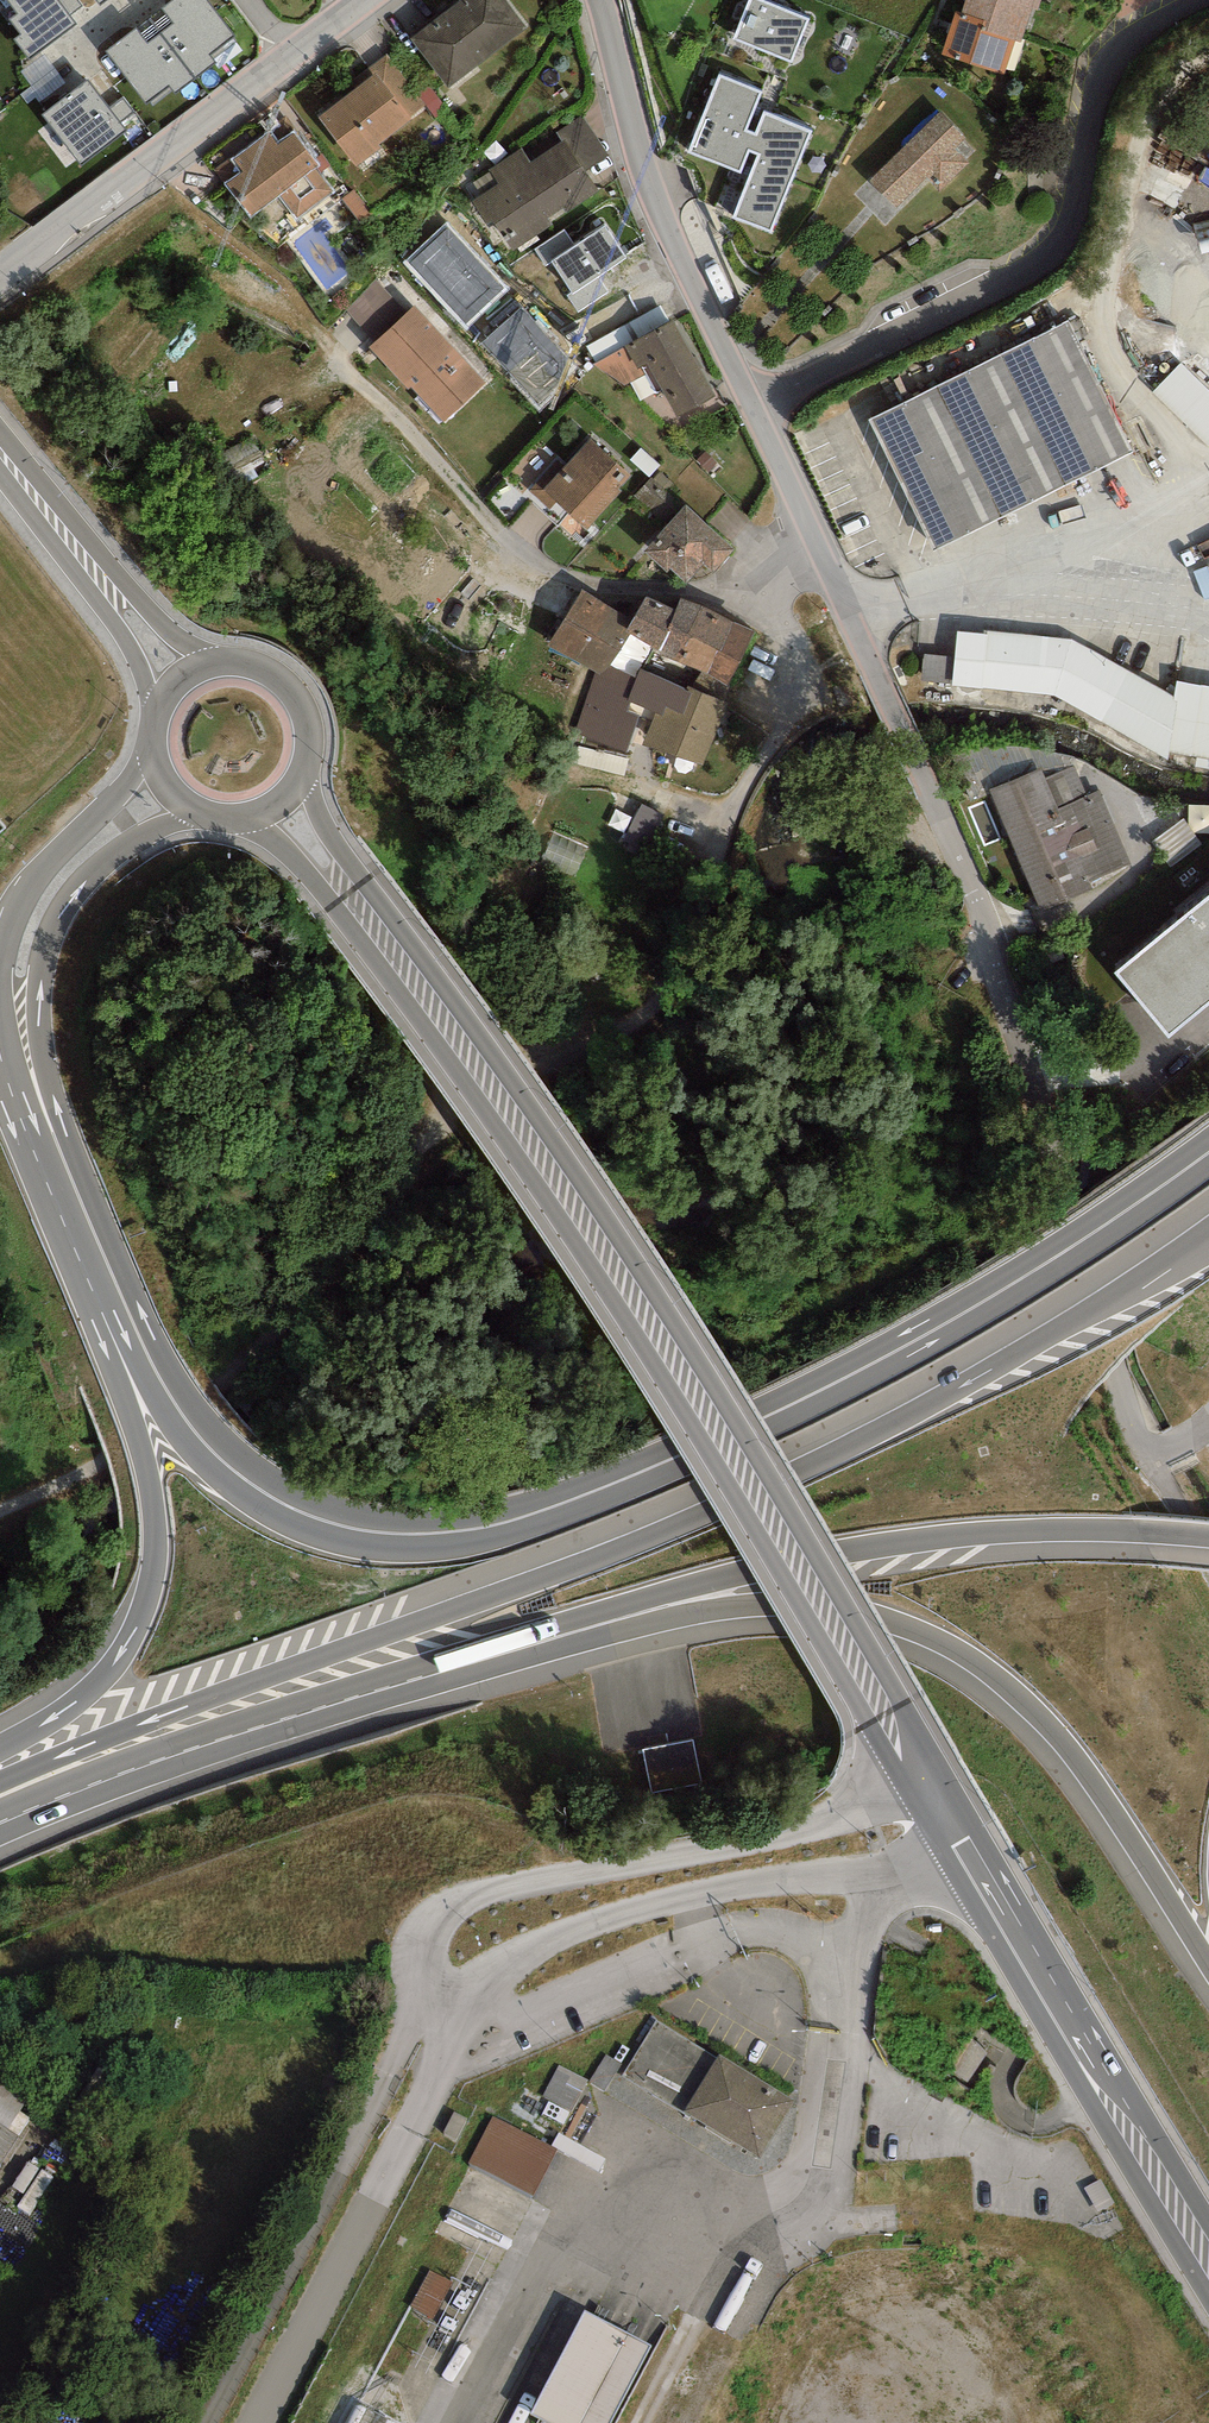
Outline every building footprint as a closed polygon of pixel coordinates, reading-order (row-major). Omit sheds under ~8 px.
[(18,14),(10,20),(20,34),(14,39),(29,60),(77,25),(70,16),(58,0),(8,0),(18,14)] [(70,16),(82,7),(77,0),(58,0),(70,16)] [(150,18),(195,78),(215,62),(213,60),(237,41),(207,0),(174,0),(150,18)] [(410,39),(448,88),(527,28),(506,0),(462,0),(410,39)] [(761,0),(749,0),(733,40),(792,63),(809,19),(761,0)] [(1032,8),(1006,0),(965,0),(961,13),(989,22),(986,32),(1015,41),(1021,43),(1032,8)] [(1039,0),(1006,0),(1032,8),(1036,10),(1039,0)] [(1005,75),(1015,41),(986,32),(989,22),(961,13),(956,11),(942,55),(1005,75)] [(175,93),(195,78),(150,18),(106,51),(147,104),(149,102),(153,106),(173,91),(175,93)] [(366,69),(372,77),(376,73),(409,117),(426,103),(387,53),(366,69)] [(44,55),(21,72),(32,86),(20,95),(27,104),(36,97),(40,102),(65,83),(44,55)] [(372,77),(319,117),(356,167),(381,148),(378,143),(410,119),(409,117),(376,73),(372,77)] [(761,91),(720,75),(689,151),(741,172),(749,150),(760,154),(734,218),(771,232),(811,132),(764,113),(756,134),(745,130),(761,91)] [(108,107),(88,80),(43,115),(81,165),(126,130),(120,123),(108,107)] [(123,96),(108,107),(120,123),(135,112),(123,96)] [(938,112),(869,182),(887,199),(898,209),(928,179),(942,193),(970,165),(956,152),(968,141),(938,112)] [(556,132),(562,141),(564,140),(585,172),(586,172),(610,156),(582,116),(556,132)] [(271,131),(232,159),(241,171),(225,183),(250,218),(279,197),(296,220),(335,192),(317,169),(320,167),(294,131),(279,142),(271,131)] [(531,162),(522,148),(489,169),(499,184),(472,201),(489,228),(495,224),(513,251),(553,225),(551,223),(599,192),(586,172),(585,172),(564,140),(562,141),(531,162)] [(508,288),(446,222),(403,263),(465,329),(508,288)] [(564,230),(534,250),(546,267),(552,263),(571,292),(573,294),(598,277),(627,258),(606,225),(575,246),(564,230)] [(608,292),(598,277),(573,294),(571,292),(567,295),(578,312),(608,292)] [(378,280),(344,309),(373,343),(408,313),(378,280)] [(486,382),(415,305),(408,313),(373,343),(369,348),(408,390),(411,387),(444,422),(486,382)] [(673,320),(625,346),(638,368),(646,363),(677,418),(716,396),(673,320)] [(1071,320),(873,418),(937,547),(1135,449),(1071,320)] [(1183,358),(1156,385),(1208,438),(1208,383),(1183,358)] [(557,461),(529,491),(550,510),(557,502),(587,530),(622,492),(618,489),(631,475),(590,438),(563,466),(557,461)] [(638,492),(657,509),(677,486),(659,470),(638,492)] [(734,549),(685,505),(643,551),(667,572),(670,569),(687,584),(704,565),(713,573),(734,549)] [(634,619),(582,589),(548,645),(595,671),(600,674),(610,666),(631,634),(626,630),(634,619)] [(658,651),(675,609),(646,596),(634,619),(626,630),(631,634),(658,651)] [(753,631),(680,597),(675,609),(658,651),(657,653),(727,685),(753,631)] [(958,632),(955,657),(953,683),(953,686),(1054,695),(1170,759),(1171,753),(1208,759),(1208,686),(1176,680),(1173,697),(1071,639),(989,631),(988,635),(958,632)] [(953,683),(955,657),(924,654),(922,681),(953,683)] [(636,679),(610,666),(600,674),(595,671),(574,734),(625,753),(639,716),(652,721),(655,713),(662,716),(666,707),(683,714),(693,690),(687,688),(640,669),(636,679)] [(688,686),(687,688),(693,690),(683,714),(666,707),(662,716),(655,713),(652,721),(643,743),(703,766),(728,702),(688,686)] [(1040,768),(988,791),(1041,911),(1093,889),(1090,882),(1131,864),(1099,791),(1087,796),(1074,767),(1045,779),(1040,768)] [(643,799),(626,833),(646,842),(663,808),(643,799)] [(1117,974),(1168,1036),(1208,1002),(1208,898),(1117,974)] [(647,1739),(652,1787),(702,1781),(697,1734),(647,1739)] [(622,2074),(683,2111),(716,2058),(656,2020),(622,2074)] [(605,2091),(622,2064),(606,2054),(589,2081),(605,2091)] [(796,2102),(719,2054),(716,2058),(683,2111),(761,2159),(796,2102)] [(570,2110),(587,2079),(560,2064),(543,2095),(570,2110)] [(6,2129),(28,2097),(0,2079),(0,2174),(23,2138),(6,2129)] [(457,2139),(467,2118),(453,2112),(443,2133),(457,2139)] [(557,2149),(492,2117),(469,2163),(533,2195),(557,2149)] [(606,2159),(559,2133),(552,2145),(600,2171),(606,2159)] [(434,2321),(453,2281),(431,2270),(411,2310),(434,2321)] [(584,2310),(530,2413),(549,2422),(611,2422),(652,2345),(584,2310)]
